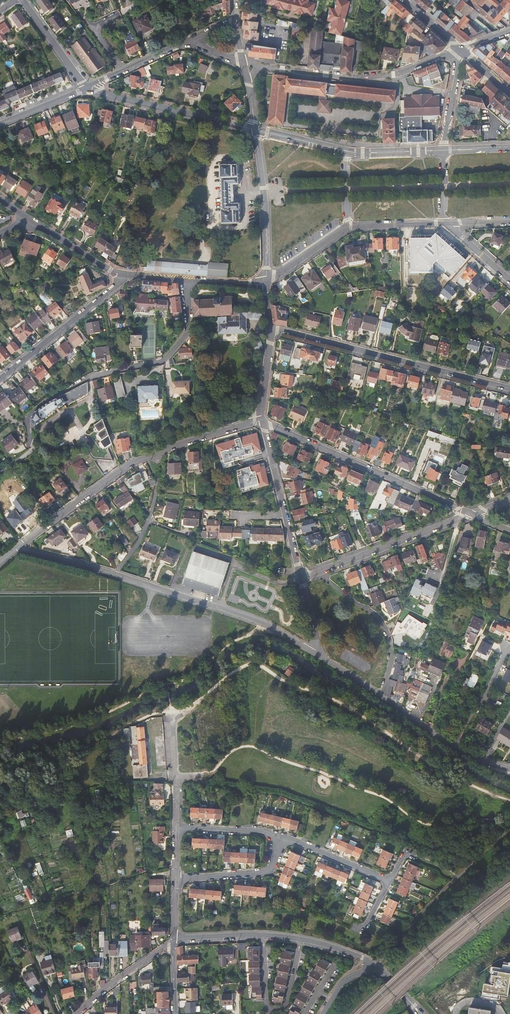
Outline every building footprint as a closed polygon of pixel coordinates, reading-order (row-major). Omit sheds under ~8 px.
[(46,13),(53,8),(47,0),(39,0),(37,1),(46,13)] [(75,9),(79,7),(79,8),(90,2),(88,0),(70,0),(73,5),(75,9)] [(224,16),(230,13),(230,0),(223,3),(213,6),(208,8),(202,10),(205,17),(216,14),(214,10),(223,7),(224,16)] [(312,15),(315,3),(308,1),(309,0),(267,0),(267,3),(273,5),(273,6),(284,9),(284,7),(295,10),(294,12),(305,15),(305,13),(312,15)] [(347,12),(350,1),(345,0),(337,0),(335,9),(331,8),(328,20),(332,21),(329,32),(341,35),(344,24),(347,12)] [(380,13),(383,15),(384,15),(386,17),(387,14),(390,5),(394,0),(383,0),(388,4),(380,13)] [(410,12),(402,5),(397,0),(394,0),(390,5),(387,14),(389,15),(392,8),(404,18),(410,12)] [(420,5),(426,11),(427,10),(429,7),(432,5),(426,0),(414,0),(420,5)] [(476,18),(479,15),(462,0),(446,0),(456,8),(456,9),(464,16),(465,16),(473,22),(476,18)] [(498,22),(489,14),(481,8),(473,1),(472,0),(462,0),(479,15),(486,21),(494,27),(498,22)] [(493,5),(497,8),(495,10),(493,8),(489,14),(498,22),(507,12),(509,14),(509,12),(496,0),(488,0),(493,5)] [(496,0),(509,12),(509,0),(497,0),(496,0)] [(257,21),(258,13),(243,10),(242,18),(244,21),(243,27),(245,30),(244,37),(246,39),(259,40),(260,32),(258,32),(259,21),(257,21)] [(13,17),(21,29),(28,24),(20,12),(13,17)] [(451,19),(447,15),(443,13),(437,20),(439,22),(449,31),(456,24),(451,20),(451,19)] [(58,31),(61,28),(63,30),(66,28),(57,15),(49,20),(58,31)] [(134,21),(140,35),(154,29),(148,15),(134,21)] [(177,19),(181,29),(186,27),(183,19),(185,19),(185,16),(177,19)] [(470,35),(469,36),(469,37),(472,39),(478,37),(487,34),(483,30),(473,22),(465,16),(464,16),(460,21),(456,17),(453,21),(454,21),(461,27),(460,28),(461,28),(460,29),(462,30),(463,29),(464,29),(468,25),(471,31),(468,33),(470,35)] [(274,18),(273,23),(273,25),(280,27),(281,25),(286,26),(288,21),(274,17),(274,18)] [(412,24),(417,29),(421,33),(421,32),(426,26),(416,18),(411,24),(412,24)] [(487,27),(476,18),(473,22),(483,30),(485,28),(486,29),(487,27)] [(402,27),(407,32),(408,29),(411,25),(409,22),(407,25),(402,21),(400,23),(403,25),(402,27)] [(5,23),(0,27),(0,38),(3,42),(7,39),(4,35),(11,31),(5,23)] [(462,30),(460,29),(461,28),(460,28),(456,24),(449,31),(455,36),(463,43),(472,39),(469,37),(469,36),(463,32),(462,30)] [(312,27),(308,67),(311,67),(329,69),(332,69),(333,65),(339,66),(341,66),(341,70),(350,71),(351,71),(354,49),(362,50),(364,42),(355,40),(355,39),(351,38),(344,36),(341,35),(336,34),(336,42),(322,41),(323,30),(312,27)] [(420,34),(415,30),(414,29),(410,34),(414,37),(420,42),(421,43),(422,42),(421,41),(426,36),(425,35),(421,32),(421,33),(420,34)] [(439,37),(431,30),(428,34),(427,33),(425,35),(426,36),(421,41),(422,42),(421,43),(420,42),(420,46),(420,47),(425,52),(426,51),(430,55),(442,50),(447,44),(439,37)] [(91,75),(102,67),(93,54),(96,51),(95,50),(96,50),(94,47),(94,48),(93,47),(92,48),(84,37),(70,46),(91,75)] [(130,54),(141,49),(137,40),(126,45),(130,54)] [(507,43),(502,40),(489,45),(487,45),(473,50),(473,52),(479,57),(484,61),(497,45),(499,47),(502,49),(507,43)] [(246,43),(246,44),(246,49),(250,49),(250,54),(250,55),(274,58),(275,58),(276,47),(252,45),(252,43),(246,43)] [(410,45),(405,45),(401,63),(407,64),(408,64),(408,61),(414,61),(414,59),(419,59),(420,47),(420,46),(419,46),(415,46),(415,48),(410,47),(410,45)] [(495,53),(499,47),(497,45),(484,61),(487,64),(489,66),(490,66),(496,58),(492,55),(494,52),(495,53)] [(383,57),(397,60),(399,49),(385,46),(383,57)] [(106,64),(96,51),(93,54),(102,67),(106,64)] [(496,59),(496,58),(490,66),(492,68),(494,70),(495,71),(501,62),(496,59)] [(501,62),(495,71),(499,74),(503,77),(505,80),(509,84),(509,69),(501,62)] [(209,67),(201,63),(198,71),(206,74),(209,67)] [(176,74),(184,73),(183,64),(175,65),(176,74)] [(414,72),(415,76),(419,77),(419,79),(422,86),(446,90),(447,83),(444,83),(441,76),(440,72),(436,64),(425,68),(414,72)] [(475,83),(477,84),(483,77),(473,69),(469,65),(465,66),(463,77),(465,81),(471,78),(472,82),(473,82),(475,81),(476,82),(475,83)] [(61,73),(54,76),(57,84),(64,81),(61,73)] [(269,121),(269,123),(282,125),(283,125),(286,92),(335,97),(335,96),(338,96),(394,102),(396,91),(339,85),(327,84),(323,83),(288,80),(288,77),(281,76),(274,75),(269,117),(265,116),(265,121),(269,121)] [(54,76),(46,79),(50,87),(57,84),(54,76)] [(143,86),(149,88),(150,81),(131,76),(131,78),(128,78),(126,79),(125,82),(127,84),(132,85),(131,87),(142,89),(143,86)] [(46,79),(39,82),(42,90),(50,87),(46,79)] [(151,79),(150,81),(149,88),(148,91),(159,93),(162,81),(151,79)] [(182,92),(188,93),(188,94),(198,96),(199,91),(204,92),(205,86),(202,86),(203,83),(195,81),(195,82),(191,81),(191,83),(190,83),(190,84),(185,83),(182,92)] [(39,82),(32,85),(35,93),(42,90),(39,82)] [(488,100),(484,104),(485,107),(486,108),(499,94),(500,92),(494,87),(489,83),(482,91),(488,96),(486,99),(488,100)] [(32,85),(25,88),(28,96),(35,93),(32,85)] [(3,92),(6,100),(8,104),(20,99),(17,91),(15,87),(3,92)] [(25,88),(17,91),(20,99),(28,96),(25,88)] [(499,94),(486,108),(487,109),(508,127),(509,125),(509,104),(499,94)] [(232,111),(242,102),(235,95),(226,104),(232,111)] [(482,100),(460,95),(458,104),(464,105),(481,108),(487,109),(486,108),(485,107),(484,104),(482,100)] [(399,114),(399,117),(421,116),(439,116),(439,99),(405,100),(405,114),(399,114)] [(0,103),(0,112),(9,108),(6,100),(0,103)] [(79,118),(90,117),(89,105),(78,106),(79,118)] [(462,113),(481,117),(481,108),(464,105),(462,113)] [(105,122),(110,123),(113,112),(104,110),(101,121),(105,122)] [(69,130),(80,125),(74,111),(64,115),(69,130)] [(120,126),(131,129),(134,116),(128,114),(127,116),(123,115),(120,126)] [(56,131),(65,127),(60,115),(51,119),(56,131)] [(403,131),(403,143),(432,142),(433,142),(432,130),(422,130),(421,126),(419,126),(419,120),(421,119),(421,116),(399,117),(400,131),(403,131)] [(135,125),(145,128),(147,120),(136,117),(135,125)] [(157,122),(147,120),(145,128),(144,131),(154,133),(157,122)] [(383,120),(384,139),(384,143),(395,143),(394,120),(383,120)] [(45,122),(35,126),(39,136),(49,132),(45,122)] [(469,135),(481,135),(481,126),(460,126),(460,135),(464,135),(464,136),(469,136),(469,135)] [(19,132),(23,143),(33,139),(29,128),(19,132)] [(222,224),(241,223),(241,203),(235,204),(234,185),(240,185),(239,164),(220,165),(220,178),(221,178),(222,211),(222,224)] [(18,182),(9,176),(3,185),(12,191),(18,182)] [(32,187),(23,181),(16,192),(26,197),(32,187)] [(37,185),(34,190),(26,201),(28,202),(29,200),(32,202),(31,204),(35,207),(43,195),(39,192),(41,188),(37,185)] [(46,209),(47,209),(47,211),(48,212),(50,212),(55,215),(57,213),(60,215),(65,207),(58,203),(61,199),(61,198),(56,195),(54,195),(51,198),(53,199),(46,209)] [(85,208),(76,202),(74,206),(70,213),(79,218),(85,208)] [(63,213),(55,226),(58,228),(66,215),(63,213)] [(82,229),(92,235),(97,226),(87,221),(82,229)] [(431,238),(408,238),(409,259),(409,275),(439,275),(439,269),(451,278),(468,258),(438,231),(431,238)] [(494,244),(499,245),(500,243),(503,244),(505,240),(504,240),(502,239),(502,237),(503,236),(494,233),(491,242),(494,244)] [(96,247),(104,252),(109,244),(103,239),(101,240),(96,247)] [(373,245),(368,245),(368,253),(374,253),(374,249),(383,249),(382,239),(373,239),(373,245)] [(388,252),(388,254),(398,254),(397,250),(399,250),(398,239),(387,239),(387,250),(388,250),(388,252)] [(20,255),(27,257),(28,253),(37,256),(41,246),(26,240),(20,255)] [(365,255),(368,254),(368,253),(368,245),(368,243),(363,244),(363,247),(353,249),(353,246),(346,247),(349,265),(366,262),(365,255)] [(117,249),(109,244),(104,252),(112,258),(117,250),(117,249)] [(14,258),(9,247),(2,250),(1,249),(0,250),(0,259),(2,264),(14,258)] [(54,250),(49,248),(42,259),(51,264),(57,254),(53,251),(54,250)] [(65,268),(71,260),(63,255),(58,264),(65,268)] [(146,271),(179,274),(203,276),(227,278),(228,264),(208,262),(208,265),(148,261),(146,271)] [(325,277),(337,269),(333,263),(330,265),(321,272),(325,277)] [(106,287),(105,283),(103,280),(94,285),(93,283),(92,284),(84,268),(76,272),(87,296),(106,287)] [(469,268),(468,269),(467,269),(463,273),(465,274),(462,277),(466,281),(468,279),(470,281),(476,274),(469,268)] [(302,279),(310,291),(321,282),(313,271),(302,279)] [(479,291),(481,292),(488,285),(478,276),(469,287),(477,293),(479,291)] [(144,282),(143,290),(143,292),(147,292),(147,289),(152,290),(153,282),(144,282)] [(152,290),(160,290),(161,283),(157,282),(153,282),(152,290)] [(285,288),(292,298),(300,292),(293,282),(285,288)] [(442,291),(450,299),(457,291),(451,286),(452,286),(449,283),(442,291)] [(496,292),(488,285),(481,292),(490,300),(496,292)] [(215,316),(215,317),(217,317),(216,316),(225,315),(225,316),(226,316),(226,315),(232,315),(233,315),(233,312),(231,291),(219,292),(220,298),(219,298),(219,297),(218,297),(217,298),(215,298),(215,299),(194,301),(194,317),(199,317),(199,318),(200,318),(200,317),(203,317),(203,318),(205,318),(205,317),(215,316)] [(172,304),(173,308),(181,307),(180,301),(180,297),(171,298),(172,303),(171,303),(171,304),(172,304)] [(503,313),(509,305),(509,303),(502,297),(494,305),(503,313)] [(157,300),(149,300),(147,299),(147,309),(148,309),(157,310),(157,300)] [(168,301),(157,300),(157,310),(167,310),(168,301)] [(62,310),(56,302),(47,309),(54,317),(62,310)] [(436,304),(435,306),(434,307),(445,313),(446,309),(436,304)] [(280,307),(272,305),(270,305),(272,316),(273,323),(285,326),(287,326),(288,319),(285,318),(285,317),(282,317),(282,313),(286,314),(286,313),(288,313),(288,309),(286,309),(286,308),(281,307),(280,307)] [(54,318),(46,308),(37,315),(38,316),(43,322),(43,323),(45,325),(54,318)] [(111,319),(119,318),(118,310),(110,311),(111,319)] [(336,310),(333,323),(342,325),(345,312),(344,312),(339,311),(336,310)] [(246,318),(265,319),(264,313),(262,313),(233,312),(233,315),(232,315),(232,316),(239,316),(239,321),(236,321),(236,320),(235,320),(234,320),(233,320),(233,321),(226,321),(226,318),(221,317),(221,321),(219,321),(218,321),(219,334),(247,333),(247,329),(246,329),(246,318)] [(43,322),(38,316),(36,313),(27,320),(34,330),(43,322)] [(306,324),(318,327),(320,318),(309,314),(306,324)] [(361,327),(375,331),(378,319),(364,316),(361,327)] [(351,317),(348,329),(357,331),(360,320),(351,317)] [(408,336),(410,337),(409,340),(419,342),(424,322),(417,320),(415,327),(412,326),(412,327),(411,327),(410,326),(409,325),(408,324),(406,322),(399,328),(401,330),(403,333),(405,334),(408,336)] [(392,324),(381,321),(379,332),(390,335),(392,324)] [(89,333),(101,332),(99,322),(87,324),(89,333)] [(14,333),(21,341),(32,333),(25,324),(14,333)] [(176,336),(178,338),(185,331),(184,328),(182,329),(182,331),(171,332),(171,337),(176,336)] [(83,342),(80,337),(82,335),(79,331),(76,333),(74,330),(69,334),(71,337),(68,339),(69,341),(75,348),(83,342)] [(435,352),(439,338),(438,336),(434,335),(432,336),(432,340),(427,339),(424,349),(435,352)] [(131,348),(142,348),(142,336),(131,336),(131,348)] [(450,344),(451,344),(452,339),(441,337),(438,352),(447,354),(450,344)] [(481,342),(470,339),(467,349),(478,352),(481,342)] [(69,341),(67,343),(73,351),(76,349),(75,348),(69,341)] [(8,348),(13,354),(16,351),(17,352),(20,349),(15,342),(8,348)] [(58,348),(65,357),(73,351),(66,342),(58,348)] [(279,359),(289,362),(291,356),(290,356),(292,346),(282,343),(279,359)] [(189,356),(193,356),(192,349),(188,349),(184,344),(180,349),(181,358),(189,358),(189,356)] [(0,349),(0,360),(2,362),(5,360),(6,361),(11,357),(3,347),(0,349)] [(98,363),(107,361),(106,360),(111,359),(110,352),(105,353),(104,347),(96,349),(97,356),(98,363)] [(301,358),(309,360),(311,351),(303,348),(302,349),(297,348),(295,357),(300,359),(301,358)] [(323,354),(311,351),(309,360),(317,362),(317,360),(321,361),(323,354)] [(493,354),(488,353),(485,352),(483,352),(480,363),(490,365),(493,354)] [(509,367),(509,354),(501,352),(497,365),(507,367),(507,366),(509,367)] [(49,368),(59,361),(54,355),(53,356),(50,353),(42,359),(49,368)] [(327,363),(335,365),(337,357),(329,355),(327,363)] [(354,378),(363,381),(367,367),(361,365),(361,367),(358,366),(359,364),(351,362),(347,377),(354,378)] [(49,374),(42,365),(36,370),(36,369),(32,371),(40,381),(49,374)] [(379,378),(391,382),(394,371),(381,368),(379,378)] [(366,381),(376,383),(379,373),(375,372),(374,373),(369,371),(366,381)] [(406,375),(394,371),(391,382),(404,385),(406,375)] [(280,374),(279,378),(281,379),(281,385),(292,386),(293,376),(280,374)] [(28,391),(37,384),(31,376),(22,383),(28,391)] [(412,377),(409,388),(417,390),(420,379),(412,377)] [(121,380),(113,382),(118,399),(126,397),(121,380)] [(185,395),(190,395),(189,382),(183,382),(183,383),(180,383),(180,382),(179,382),(178,380),(175,380),(174,382),(173,382),(173,394),(184,394),(185,395)] [(331,381),(329,389),(339,391),(341,392),(342,389),(343,384),(331,381)] [(436,385),(424,382),(421,393),(433,396),(436,385)] [(89,395),(88,383),(79,388),(69,393),(74,403),(89,395)] [(158,386),(138,386),(139,408),(154,408),(154,405),(154,404),(155,404),(155,403),(156,403),(156,402),(158,402),(158,386)] [(18,404),(27,397),(19,387),(10,394),(18,404)] [(98,391),(101,402),(114,398),(111,387),(98,391)] [(286,397),(287,388),(282,387),(282,388),(276,388),(275,397),(280,397),(281,397),(286,397)] [(440,397),(451,400),(453,391),(442,388),(440,397)] [(458,390),(454,388),(453,391),(451,400),(450,401),(465,405),(468,394),(460,392),(458,391),(458,390)] [(12,403),(4,392),(0,395),(0,411),(12,403)] [(70,405),(74,403),(69,393),(54,401),(49,403),(34,413),(32,418),(31,426),(31,429),(45,420),(44,419),(58,409),(68,403),(70,405)] [(470,407),(482,410),(485,400),(481,399),(476,398),(472,397),(470,407)] [(482,410),(495,413),(497,404),(488,402),(489,400),(485,400),(482,410)] [(275,404),(271,414),(281,418),(285,409),(275,404)] [(508,418),(509,410),(509,407),(497,404),(495,413),(493,421),(495,422),(496,417),(497,412),(498,412),(498,414),(499,414),(498,416),(499,417),(502,418),(503,417),(508,418)] [(297,421),(300,422),(304,412),(293,407),(289,417),(294,419),(294,418),(297,420),(297,421)] [(319,422),(315,432),(321,435),(320,436),(324,437),(324,436),(325,436),(329,426),(319,422)] [(337,437),(341,439),(345,429),(341,427),(339,432),(331,428),(326,438),(327,438),(327,440),(333,443),(334,442),(335,442),(337,437)] [(341,440),(354,446),(355,443),(359,435),(345,429),(341,439),(341,440)] [(427,435),(454,444),(456,440),(442,435),(428,430),(427,435)] [(239,440),(237,432),(230,435),(218,438),(220,445),(232,441),(233,447),(242,445),(242,449),(256,446),(255,437),(239,440)] [(279,445),(282,436),(277,434),(274,440),(275,443),(279,445)] [(10,453),(19,445),(11,435),(2,443),(10,453)] [(130,450),(129,446),(131,445),(129,438),(116,441),(119,453),(130,450)] [(376,446),(371,445),(369,451),(370,452),(368,457),(372,459),(375,453),(378,454),(380,449),(382,449),(385,442),(379,439),(376,446)] [(214,447),(212,440),(210,440),(201,443),(202,450),(214,447)] [(296,447),(286,442),(284,447),(283,446),(282,448),(283,449),(282,451),(292,455),(296,447)] [(361,445),(355,443),(354,446),(352,450),(365,456),(367,451),(366,450),(369,444),(365,443),(364,445),(361,444),(361,445)] [(508,457),(509,457),(509,455),(509,448),(506,447),(505,448),(500,447),(496,447),(495,451),(497,451),(497,455),(503,456),(503,459),(508,460),(508,457)] [(312,455),(303,451),(301,455),(299,454),(299,455),(297,459),(302,461),(303,460),(309,463),(312,455)] [(386,452),(382,461),(389,464),(391,459),(393,453),(389,451),(388,453),(386,452)] [(199,470),(203,470),(202,453),(188,453),(189,463),(199,462),(199,470)] [(69,461),(78,476),(87,470),(79,455),(69,461)] [(400,455),(396,464),(410,470),(414,461),(400,455)] [(316,470),(327,474),(332,464),(320,460),(316,470)] [(168,464),(169,474),(181,474),(180,463),(168,464)] [(459,467),(456,472),(459,473),(462,474),(464,475),(466,470),(467,471),(468,467),(463,464),(461,468),(459,467)] [(300,470),(289,465),(287,468),(289,469),(288,471),(287,475),(294,478),(296,478),(300,470)] [(336,473),(344,477),(348,469),(343,467),(342,469),(338,468),(336,473)] [(427,477),(423,487),(426,488),(430,478),(435,480),(436,478),(439,479),(442,473),(430,468),(427,477)] [(462,474),(459,473),(456,472),(453,470),(451,474),(453,475),(451,478),(457,480),(455,485),(463,489),(466,482),(465,481),(467,476),(464,475),(462,474)] [(151,487),(155,485),(156,483),(153,478),(149,480),(145,471),(133,478),(127,481),(131,489),(148,481),(151,487)] [(351,471),(347,481),(357,485),(358,484),(359,485),(363,476),(351,471)] [(497,472),(485,476),(489,485),(498,482),(498,480),(499,479),(497,472)] [(70,491),(61,479),(54,485),(61,494),(62,495),(63,495),(64,495),(65,494),(70,491)] [(380,485),(376,483),(376,481),(372,479),(371,481),(370,480),(366,491),(370,493),(370,491),(376,494),(380,485)] [(302,490),(299,480),(289,483),(291,493),(301,490),(302,490)] [(121,509),(134,500),(128,493),(124,487),(121,489),(125,495),(115,502),(121,509)] [(389,497),(388,501),(395,504),(399,494),(400,492),(389,488),(389,490),(385,489),(383,494),(389,497)] [(302,493),(301,494),(304,505),(313,502),(312,496),(313,496),(312,491),(310,491),(302,493)] [(40,500),(46,508),(56,501),(50,493),(40,500)] [(395,504),(410,511),(411,509),(414,501),(399,494),(395,504)] [(419,502),(421,497),(417,496),(414,501),(411,509),(415,510),(414,512),(422,515),(423,513),(428,515),(432,508),(419,502)] [(357,505),(359,505),(360,503),(354,499),(349,499),(349,502),(350,509),(357,509),(357,505)] [(110,510),(103,501),(95,506),(102,515),(110,510)] [(173,522),(174,519),(175,519),(178,506),(168,503),(165,516),(168,517),(168,520),(173,522)] [(29,507),(21,513),(25,518),(33,512),(29,507)] [(307,511),(306,508),(300,509),(300,510),(293,512),(296,521),(301,520),(301,519),(306,517),(304,512),(307,511)] [(7,516),(14,527),(24,521),(17,510),(7,516)] [(185,512),(184,521),(184,525),(198,526),(199,513),(185,512)] [(400,517),(395,519),(398,527),(401,533),(406,531),(404,525),(403,525),(400,517)] [(97,518),(89,524),(94,532),(102,526),(97,518)] [(134,519),(130,522),(134,528),(139,525),(134,519)] [(397,527),(398,527),(395,519),(385,523),(388,530),(397,527)] [(304,522),(305,526),(301,527),(303,533),(312,531),(311,527),(316,526),(315,522),(313,523),(312,520),(304,522)] [(207,532),(220,534),(221,527),(221,523),(208,522),(207,532)] [(370,538),(369,538),(371,545),(376,543),(374,536),(381,534),(377,524),(367,528),(370,538)] [(81,526),(71,532),(78,542),(88,535),(81,526)] [(233,536),(243,537),(243,531),(233,530),(233,528),(221,527),(220,534),(220,538),(232,539),(233,536)] [(254,541),(266,542),(266,531),(254,529),(254,532),(243,531),(243,537),(253,538),(254,541)] [(61,530),(44,542),(47,545),(50,543),(52,546),(56,544),(58,546),(63,542),(61,540),(66,537),(61,530)] [(266,542),(285,544),(284,534),(284,532),(266,531),(266,542)] [(479,531),(476,548),(483,549),(485,540),(487,540),(488,535),(486,535),(487,533),(479,531)] [(320,533),(304,537),(307,546),(323,542),(320,533)] [(345,547),(344,548),(346,554),(350,553),(347,546),(352,544),(348,534),(344,535),(343,533),(339,534),(340,539),(342,538),(345,547)] [(123,537),(120,539),(125,546),(128,543),(123,537)] [(469,547),(473,547),(475,540),(470,539),(462,538),(461,542),(459,541),(457,552),(467,554),(469,547)] [(77,546),(72,540),(67,544),(71,550),(77,546)] [(343,548),(340,540),(331,543),(334,551),(337,549),(338,550),(343,548)] [(508,545),(504,544),(499,542),(497,551),(506,554),(508,545)] [(421,558),(420,558),(421,563),(427,561),(426,557),(426,556),(422,545),(416,547),(421,558)] [(157,552),(143,546),(139,556),(153,562),(157,552)] [(117,557),(121,562),(125,556),(127,554),(123,548),(117,557)] [(178,555),(166,550),(162,560),(174,565),(178,555)] [(402,555),(406,564),(417,560),(413,550),(402,555)] [(193,552),(182,586),(218,597),(229,564),(193,552)] [(319,554),(322,563),(327,562),(324,553),(319,554)] [(388,560),(384,562),(389,573),(391,572),(390,570),(389,569),(390,568),(391,568),(394,567),(394,566),(401,564),(397,556),(396,555),(392,557),(388,559),(388,560)] [(446,555),(436,558),(441,571),(446,555)] [(429,560),(433,569),(441,571),(436,558),(429,560)] [(362,569),(365,578),(374,574),(372,570),(371,570),(370,566),(362,569)] [(361,570),(356,572),(360,582),(359,583),(363,592),(368,589),(361,570)] [(351,586),(359,583),(360,582),(356,572),(347,575),(348,578),(351,586)] [(426,583),(421,592),(433,598),(437,588),(426,583)] [(368,596),(373,607),(382,603),(378,592),(376,593),(376,591),(372,592),(373,594),(368,596)] [(395,603),(399,601),(398,597),(384,602),(386,607),(388,607),(391,615),(398,613),(397,609),(399,608),(398,606),(396,606),(395,603)] [(473,617),(463,636),(467,638),(465,642),(471,645),(483,623),(473,617)] [(490,629),(494,631),(496,629),(504,633),(506,631),(509,633),(509,622),(508,625),(500,620),(497,625),(493,624),(490,629)] [(408,621),(403,632),(414,637),(419,626),(408,621)] [(483,642),(482,641),(477,651),(486,656),(489,649),(491,646),(492,646),(494,643),(485,638),(483,642)] [(445,655),(451,657),(456,647),(446,642),(441,654),(445,656),(445,655)] [(398,654),(393,678),(398,680),(402,661),(403,660),(404,656),(398,654)] [(445,664),(433,659),(430,667),(428,671),(440,676),(445,664)] [(420,669),(428,672),(428,671),(430,667),(422,664),(420,669)] [(479,678),(474,675),(471,680),(468,679),(463,688),(473,693),(479,678)] [(394,681),(389,680),(384,695),(386,696),(394,702),(396,703),(397,700),(390,695),(394,681)] [(423,683),(414,680),(409,696),(416,700),(423,683)] [(395,694),(398,695),(399,693),(403,694),(406,685),(397,683),(395,692),(396,692),(395,694)] [(433,688),(423,683),(416,700),(426,704),(433,688)] [(502,702),(498,700),(497,703),(489,699),(487,703),(499,708),(502,702)] [(488,734),(494,722),(478,713),(472,725),(488,734)] [(137,728),(137,726),(130,726),(130,728),(124,729),(124,731),(130,731),(130,733),(128,734),(128,736),(131,736),(131,744),(132,744),(133,755),(132,755),(134,773),(142,776),(149,777),(143,727),(137,728)] [(509,746),(509,733),(504,729),(498,739),(509,746)] [(192,730),(179,731),(182,772),(194,771),(192,730)] [(210,818),(214,818),(214,809),(215,786),(208,785),(207,809),(206,818),(206,820),(210,820),(210,818)] [(92,787),(93,796),(101,795),(101,786),(92,787)] [(165,805),(165,794),(160,794),(160,795),(151,795),(151,805),(165,805)] [(195,818),(199,818),(199,809),(192,808),(191,819),(195,819),(195,818)] [(222,810),(214,809),(214,818),(214,820),(218,820),(218,819),(222,819),(222,810)] [(259,820),(266,821),(267,813),(261,812),(259,820)] [(266,821),(273,823),(275,815),(267,813),(266,821)] [(273,823),(281,825),(282,817),(275,815),(273,823)] [(281,825),(289,827),(291,819),(282,817),(281,825)] [(289,827),(296,829),(298,821),(291,819),(289,827)] [(164,843),(164,831),(165,831),(165,827),(156,827),(156,831),(153,831),(153,843),(164,843)] [(331,844),(338,847),(341,840),(334,837),(331,844)] [(338,847),(345,851),(350,840),(342,837),(341,840),(338,847)] [(192,847),(200,848),(200,839),(192,839),(192,847)] [(216,840),(208,839),(207,848),(215,849),(216,840)] [(224,840),(216,840),(215,849),(223,849),(224,840)] [(345,851),(352,854),(355,846),(357,843),(350,840),(345,851)] [(362,849),(355,846),(352,854),(359,857),(362,849)] [(238,862),(247,862),(247,853),(247,849),(239,849),(239,853),(238,862)] [(248,853),(247,853),(247,862),(247,863),(250,863),(250,862),(254,862),(255,850),(249,850),(248,853)] [(383,850),(381,857),(389,860),(392,853),(383,850)] [(231,852),(223,852),(223,861),(231,861),(231,852)] [(291,852),(288,858),(297,862),(302,864),(305,857),(291,852)] [(386,868),(389,860),(381,857),(377,864),(386,868)] [(288,858),(285,866),(294,869),(297,862),(288,858)] [(316,870),(323,873),(326,865),(319,862),(316,870)] [(284,869),(282,873),(290,877),(294,869),(285,866),(284,865),(282,868),(284,869)] [(323,873),(330,876),(333,868),(326,865),(323,873)] [(409,865),(406,872),(414,875),(418,877),(421,870),(409,865)] [(330,876),(337,879),(340,871),(333,868),(330,876)] [(348,875),(340,871),(337,879),(335,884),(339,886),(341,882),(344,883),(344,882),(348,875)] [(411,882),(414,875),(406,872),(403,879),(411,882)] [(290,877),(282,873),(279,881),(280,881),(279,885),(286,888),(290,877)] [(413,891),(416,884),(411,882),(403,879),(400,886),(408,889),(413,891)] [(165,880),(150,880),(150,891),(163,891),(163,885),(165,885),(165,880)] [(373,887),(364,883),(361,882),(358,889),(362,890),(370,894),(373,887)] [(250,886),(242,886),(241,894),(249,895),(250,886)] [(258,887),(250,886),(249,895),(258,895),(258,887)] [(405,897),(408,889),(400,886),(397,893),(405,897)] [(190,897),(198,898),(198,889),(190,889),(190,897)] [(205,898),(213,898),(213,890),(205,890),(205,898)] [(221,890),(213,890),(213,898),(221,899),(221,890)] [(367,901),(370,894),(362,890),(359,897),(367,901)] [(364,908),(367,901),(359,897),(356,905),(364,908)] [(387,907),(394,910),(398,903),(390,900),(387,907)] [(360,915),(364,908),(356,905),(353,912),(360,915)] [(391,917),(394,910),(387,907),(384,914),(391,917)] [(388,924),(391,917),(384,914),(380,921),(388,924)] [(154,935),(169,934),(169,927),(167,927),(167,928),(159,928),(159,925),(153,925),(154,935)] [(18,928),(9,932),(13,943),(23,939),(18,928)] [(132,936),(132,950),(137,950),(137,947),(151,946),(151,935),(143,935),(132,936)] [(119,953),(128,952),(128,941),(119,941),(119,942),(119,953)] [(115,944),(109,944),(109,955),(119,955),(119,953),(119,942),(115,942),(115,944)] [(262,996),(262,995),(261,989),(258,989),(258,986),(260,986),(260,983),(260,982),(260,981),(259,976),(258,976),(258,974),(259,974),(259,971),(259,970),(259,969),(259,963),(257,962),(257,960),(259,960),(258,955),(258,953),(260,953),(259,949),(257,949),(257,947),(253,947),(253,945),(252,945),(252,947),(250,947),(250,949),(248,949),(249,961),(251,960),(251,962),(249,963),(249,974),(251,974),(251,975),(249,976),(250,987),(252,987),(252,989),(253,989),(253,995),(251,995),(251,1000),(254,1000),(254,1002),(260,1001),(260,999),(262,999),(262,997),(262,996)] [(178,964),(196,963),(199,963),(198,955),(184,956),(184,946),(177,948),(177,957),(178,957),(178,959),(178,964)] [(233,948),(218,948),(219,960),(219,967),(226,966),(226,960),(234,960),(233,948)] [(283,1004),(283,1002),(283,1000),(284,999),(285,993),(283,993),(283,991),(285,991),(285,989),(286,988),(286,986),(287,981),(285,980),(286,978),(288,979),(288,976),(288,975),(288,973),(289,967),(288,967),(288,965),(290,965),(291,961),(291,960),(291,959),(293,959),(294,955),(287,953),(287,951),(284,950),(283,953),(281,953),(279,963),(281,964),(281,966),(279,966),(277,976),(278,977),(278,979),(276,979),(274,989),(276,989),(276,991),(274,991),(273,996),(274,997),(273,1002),(283,1004)] [(44,972),(55,969),(52,957),(41,960),(44,972)] [(301,1010),(300,1009),(301,1008),(303,1008),(304,1006),(304,1005),(305,1004),(308,998),(307,998),(308,996),(309,997),(310,995),(311,993),(312,992),(314,988),(313,987),(314,986),(315,986),(317,983),(317,982),(318,981),(321,976),(320,975),(321,973),(323,974),(324,972),(325,971),(326,970),(329,965),(325,963),(326,961),(323,959),(322,961),(320,960),(315,970),(316,971),(316,973),(312,971),(306,982),(308,983),(307,984),(305,983),(301,992),(302,993),(301,995),(299,994),(294,1003),(296,1005),(295,1006),(293,1005),(288,1013),(299,1013),(301,1010)] [(73,979),(80,978),(80,977),(84,976),(84,975),(83,969),(86,969),(85,961),(77,962),(77,965),(71,965),(71,969),(72,971),(73,979)] [(509,993),(509,991),(509,962),(506,961),(505,965),(495,963),(492,979),(496,979),(496,981),(486,979),(484,992),(501,995),(502,993),(502,991),(509,993)] [(93,962),(89,962),(90,978),(98,978),(98,973),(97,973),(97,967),(100,967),(100,962),(93,962)] [(178,982),(196,981),(196,977),(194,977),(194,974),(189,974),(182,974),(178,974),(178,982)] [(149,976),(146,976),(139,977),(140,987),(150,986),(150,991),(154,991),(154,987),(153,975),(149,976)] [(30,980),(27,982),(33,992),(41,987),(36,978),(30,981),(30,980)] [(0,987),(0,1003),(3,1008),(15,1000),(4,984),(0,987)] [(74,986),(61,989),(64,999),(75,996),(74,986)] [(168,987),(154,987),(154,991),(154,993),(158,992),(158,1007),(169,1007),(169,1001),(169,998),(168,998),(168,987)] [(232,995),(222,995),(222,1005),(233,1005),(232,995)] [(431,1000),(429,1002),(440,1013),(451,1013),(435,996),(431,1000)] [(200,1012),(201,1006),(197,1006),(197,1002),(186,1001),(186,1011),(200,1012)] [(492,1007),(471,1003),(469,1013),(491,1013),(492,1007)] [(34,1013),(42,1013),(36,1004),(30,1007),(34,1013)] [(117,1006),(113,1006),(113,1008),(111,1008),(105,1008),(105,1013),(117,1013),(117,1006)]
